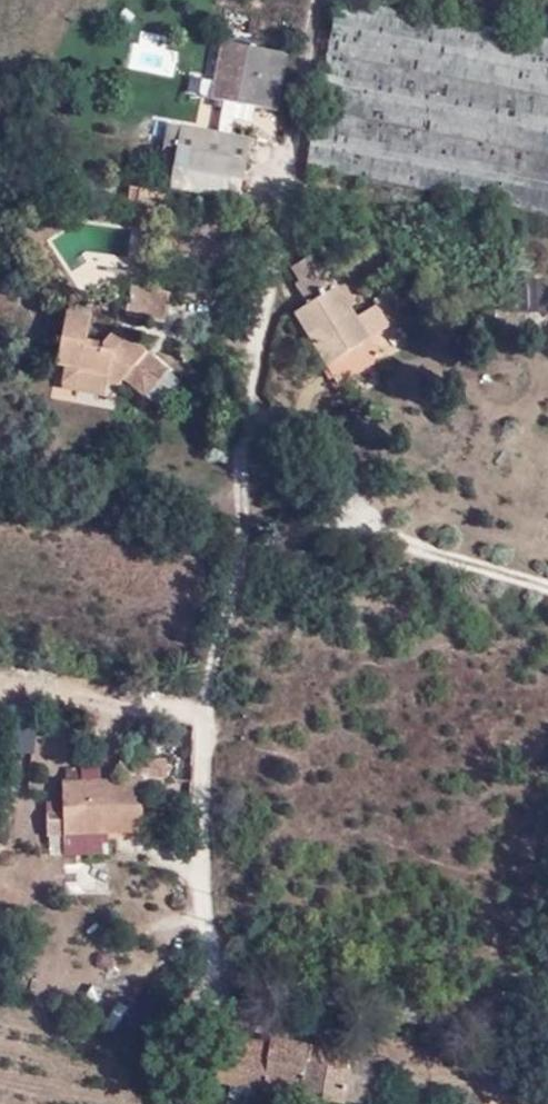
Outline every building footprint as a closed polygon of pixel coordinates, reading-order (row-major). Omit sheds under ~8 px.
[(347,1),(314,167),(547,213),(547,40),(347,1)] [(236,98),(278,105),(287,50),(217,38),(208,96),(223,99),(218,131),(165,122),(161,145),(175,147),(169,178),(242,191),(251,137),(230,133),(236,98)] [(136,50),(134,66),(162,69),(164,53),(136,50)] [(329,285),(311,259),(296,269),(305,282),(300,285),(313,305),(300,313),(342,378),(381,353),(349,303),(355,292),(345,281),(333,282),(329,285)] [(165,324),(170,292),(132,285),(126,317),(165,324)] [(370,334),(387,325),(375,303),(358,312),(370,334)] [(168,371),(119,328),(105,343),(86,340),(91,318),(65,311),(55,366),(64,368),(62,384),(105,392),(106,385),(119,386),(126,380),(145,397),(168,371)] [(48,834),(63,833),(90,833),(105,832),(141,832),(140,777),(166,777),(166,758),(153,759),(153,737),(133,737),(133,759),(119,759),(119,779),(62,780),(63,813),(47,813),(48,834)] [(105,845),(105,832),(90,833),(90,846),(105,845)] [(107,965),(103,980),(125,986),(128,971),(107,965)] [(349,1054),(271,1040),(269,1046),(219,1037),(212,1082),(230,1085),(227,1103),(259,1103),(262,1092),(325,1103),(346,1103),(347,1103),(351,1073),(348,1073),(349,1054)]
